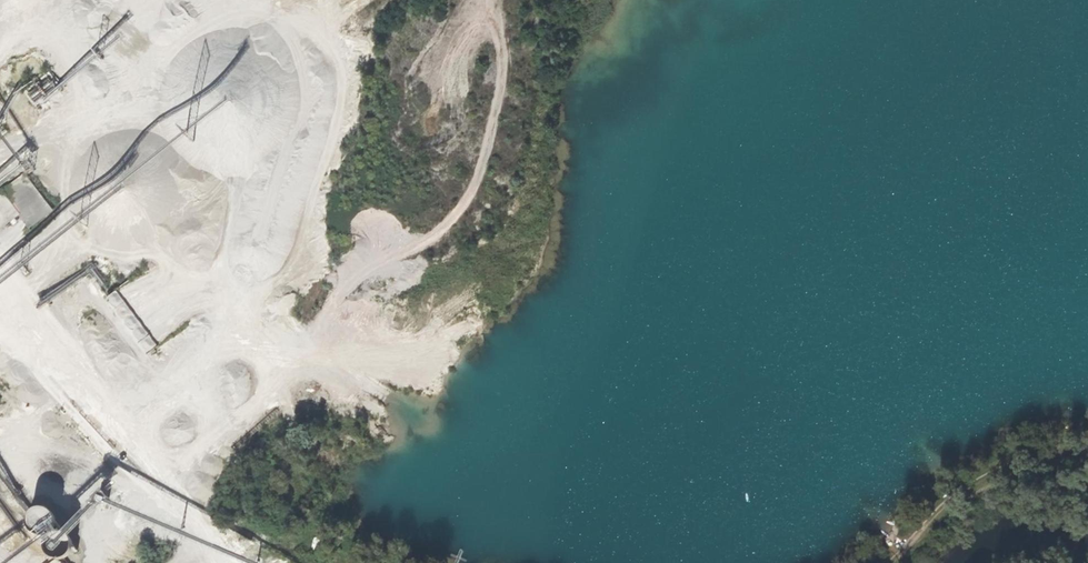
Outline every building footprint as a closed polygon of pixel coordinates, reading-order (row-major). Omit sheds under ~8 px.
[(24,212),(18,205),(19,205),(5,188),(0,193),(0,226),(3,229),(24,212)]
